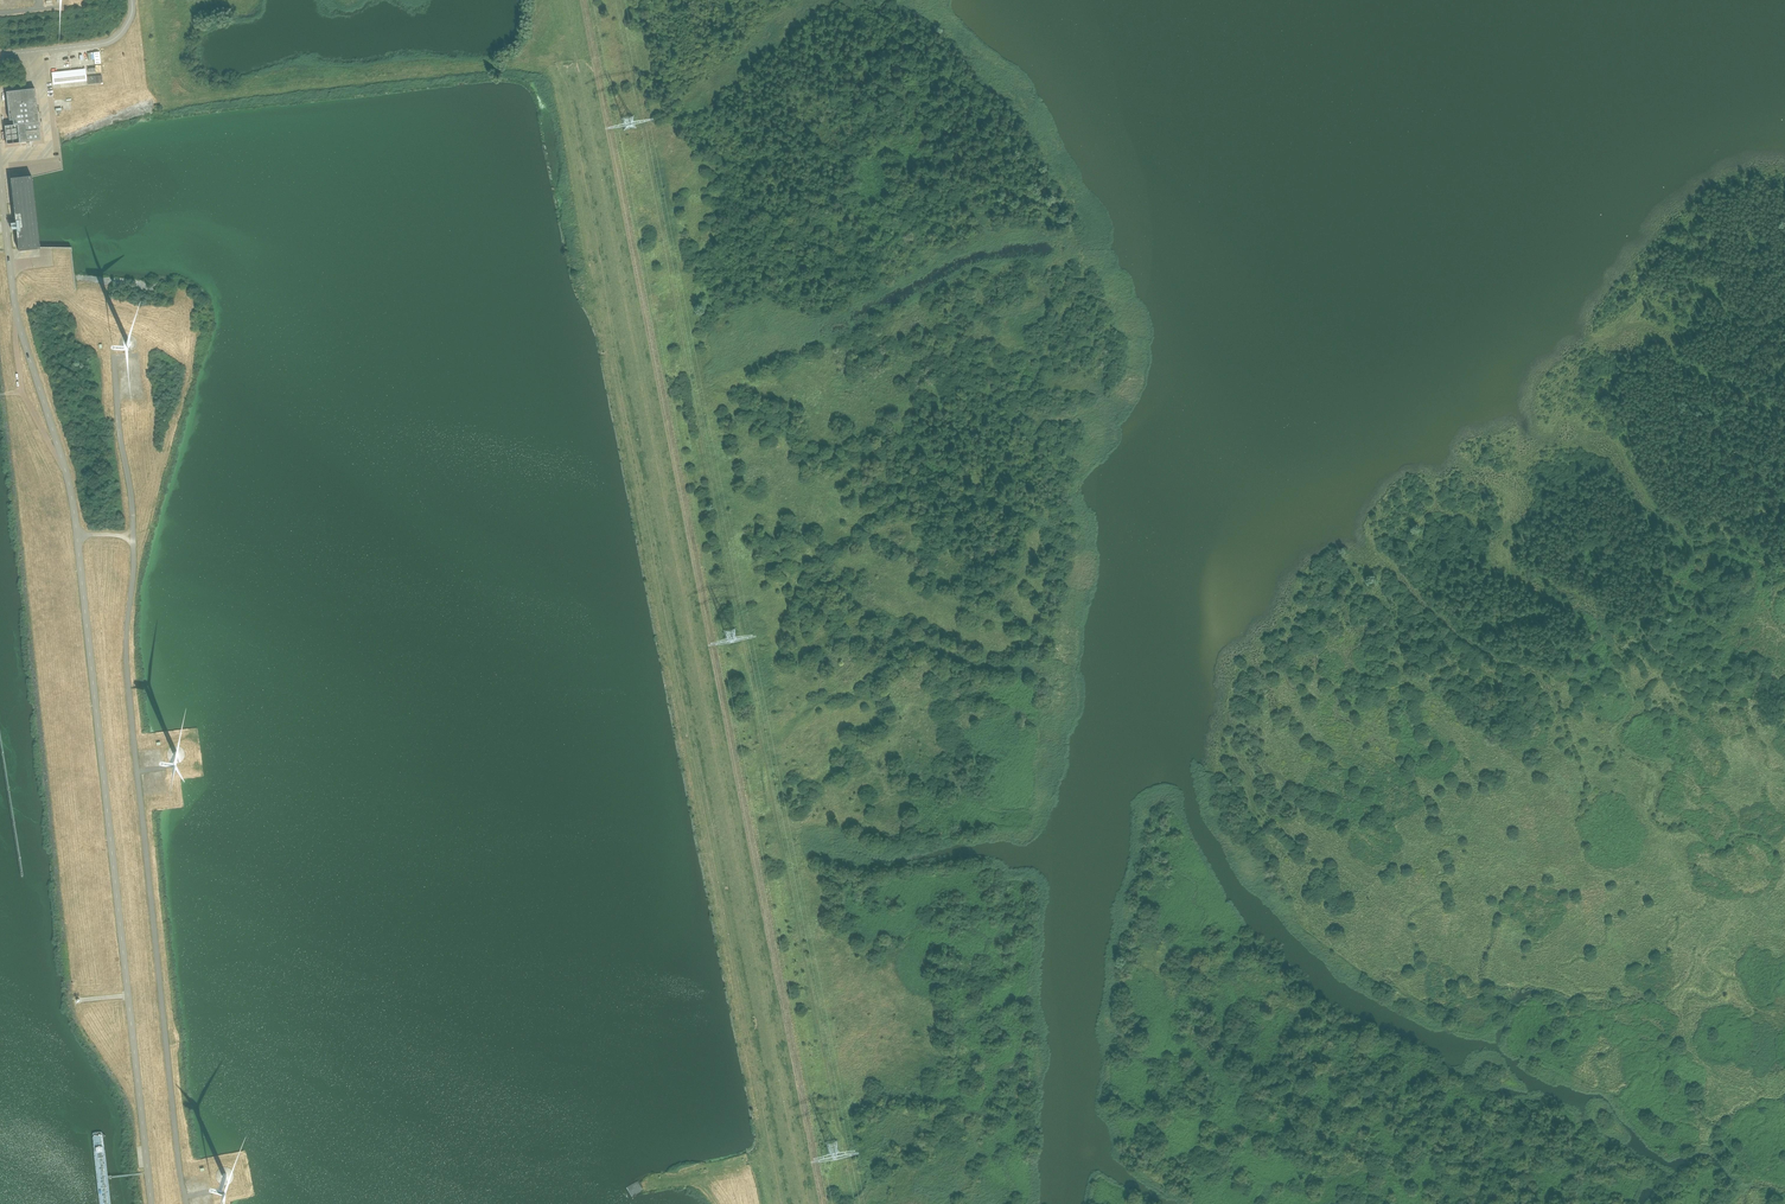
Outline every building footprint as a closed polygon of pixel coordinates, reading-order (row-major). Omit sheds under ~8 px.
[(89,62),(106,60),(105,54),(89,55),(89,62)] [(84,71),(86,79),(107,75),(106,68),(84,71)] [(63,82),(56,83),(59,97),(65,96),(63,82)] [(4,126),(6,144),(40,140),(35,88),(5,91),(9,120),(12,120),(13,125),(4,126)] [(32,172),(8,174),(14,225),(16,251),(40,249),(36,213),(32,172)]
